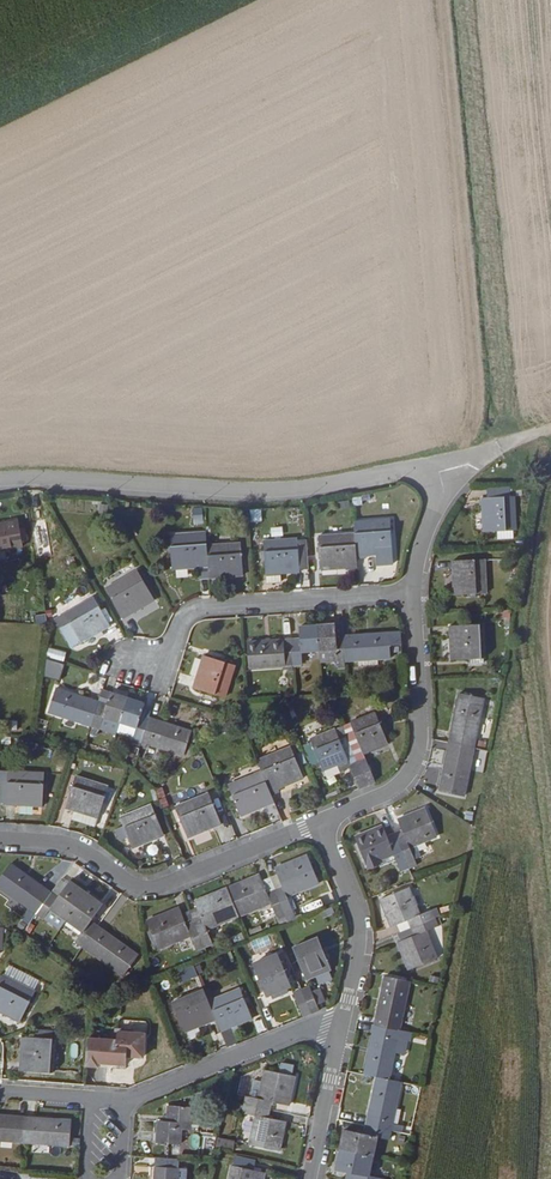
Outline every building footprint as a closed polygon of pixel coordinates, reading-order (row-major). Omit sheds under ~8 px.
[(516,529),(514,496),(510,496),(510,485),(487,486),(487,497),(482,497),(484,530),(497,530),(513,529),(516,529)] [(42,502),(29,503),(31,518),(44,516),(42,502)] [(192,525),(203,525),(202,506),(192,506),(192,525)] [(186,523),(193,523),(191,507),(184,507),(186,523)] [(261,510),(250,511),(250,523),(261,523),(261,510)] [(393,561),(390,519),(353,522),(354,532),(356,555),(376,553),(376,563),(393,561)] [(16,522),(1,525),(1,527),(0,527),(0,552),(21,549),(16,522)] [(513,538),(513,529),(497,530),(497,539),(513,538)] [(206,544),(205,532),(168,534),(171,568),(197,566),(198,577),(208,576),(206,544)] [(356,555),(354,532),(318,535),(320,569),(357,566),(356,555)] [(308,568),(306,539),(297,540),(297,537),(263,540),(266,580),(280,579),(280,572),(299,570),(299,569),(308,568)] [(251,572),(249,541),(206,544),(208,576),(241,574),(241,573),(251,572)] [(452,561),(453,594),(485,592),(484,559),(452,561)] [(105,588),(122,617),(153,598),(136,569),(105,588)] [(55,619),(70,644),(79,639),(80,641),(109,624),(93,596),(55,619)] [(47,625),(46,617),(40,617),(33,616),(33,624),(47,625)] [(450,625),(451,659),(484,657),(482,623),(450,625)] [(116,624),(103,633),(110,643),(123,634),(116,624)] [(345,660),(343,636),(336,637),(335,624),(316,626),(318,650),(336,649),(337,660),(345,660)] [(343,636),(343,624),(335,624),(336,637),(343,636)] [(318,650),(316,626),(298,627),(299,639),(291,639),(293,663),(300,663),(300,651),(318,650)] [(401,644),(400,632),(388,633),(389,645),(401,644)] [(390,657),(389,645),(388,633),(343,636),(345,660),(390,657)] [(293,663),(291,639),(242,643),(243,667),(293,663)] [(403,656),(402,644),(401,644),(389,645),(390,657),(403,656)] [(202,657),(192,688),(223,698),(233,667),(202,657)] [(60,681),(64,663),(47,659),(42,677),(60,681)] [(91,726),(98,703),(50,688),(43,711),(91,726)] [(105,705),(108,694),(101,692),(98,703),(105,705)] [(119,723),(126,700),(108,694),(105,705),(98,703),(91,726),(98,728),(102,717),(119,723)] [(472,746),(481,700),(457,695),(448,741),(472,746)] [(140,716),(144,706),(126,700),(119,723),(137,728),(133,739),(141,742),(148,719),(140,716)] [(350,721),(362,751),(387,741),(375,711),(350,721)] [(183,755),(191,732),(148,719),(141,742),(183,755)] [(256,722),(246,725),(252,741),(262,737),(256,722)] [(310,738),(321,768),(347,758),(334,728),(310,738)] [(463,794),(472,746),(448,741),(438,788),(463,794)] [(192,753),(199,746),(200,745),(191,742),(187,751),(192,753)] [(303,777),(290,746),(256,760),(261,770),(269,791),(303,777)] [(474,753),(473,771),(483,772),(484,753),(474,753)] [(375,780),(365,758),(357,761),(366,784),(375,780)] [(366,784),(357,761),(349,764),(358,787),(366,784)] [(6,770),(4,803),(40,806),(43,772),(6,770)] [(269,791),(261,770),(227,784),(240,815),(273,801),(269,791)] [(97,816),(107,785),(75,774),(65,806),(74,808),(83,811),(97,816)] [(210,795),(221,823),(228,820),(217,793),(210,795)] [(175,808),(188,839),(221,826),(209,794),(175,808)] [(164,835),(152,805),(121,818),(124,827),(129,838),(133,847),(164,835)] [(436,834),(425,807),(398,818),(402,828),(405,835),(397,838),(406,861),(414,858),(414,859),(418,857),(413,844),(436,834)] [(80,820),(83,811),(74,808),(71,817),(80,820)] [(94,825),(97,816),(83,811),(80,820),(94,825)] [(406,861),(397,838),(389,841),(387,834),(383,824),(355,836),(366,863),(394,852),(399,864),(406,861)] [(129,838),(124,827),(117,830),(122,841),(129,838)] [(405,835),(402,828),(394,831),(397,838),(405,835)] [(397,838),(394,831),(387,834),(389,841),(397,838)] [(194,838),(196,845),(212,840),(210,833),(194,838)] [(175,855),(181,851),(171,835),(165,839),(175,855)] [(319,882),(308,855),(276,868),(278,873),(282,885),(274,888),(284,912),(293,909),(287,895),(319,882)] [(414,859),(414,858),(406,861),(409,868),(417,865),(414,859)] [(409,868),(406,861),(399,864),(402,870),(409,868)] [(10,864),(0,878),(0,887),(30,909),(22,920),(29,925),(37,913),(51,894),(10,864)] [(282,885),(278,873),(269,877),(274,888),(282,885)] [(284,912),(274,888),(267,891),(262,880),(260,875),(227,888),(238,915),(271,901),(276,915),(284,912)] [(274,888),(269,877),(262,880),(267,891),(274,888)] [(57,898),(67,885),(61,880),(51,894),(57,898)] [(66,920),(86,893),(69,882),(67,885),(57,898),(51,894),(37,913),(43,918),(50,909),(66,920)] [(420,914),(409,886),(381,898),(392,926),(410,919),(413,926),(435,917),(432,910),(420,914)] [(238,915),(227,888),(195,901),(197,907),(202,918),(194,921),(203,945),(212,942),(206,927),(238,915)] [(91,922),(103,905),(86,893),(66,920),(83,932),(76,942),(83,946),(98,926),(91,922)] [(203,945),(194,921),(186,924),(181,914),(179,907),(147,920),(158,947),(190,934),(196,948),(203,945)] [(202,918),(197,907),(189,910),(194,921),(202,918)] [(194,921),(189,910),(181,914),(186,924),(194,921)] [(438,957),(426,929),(439,925),(435,917),(413,926),(416,934),(400,940),(398,941),(410,968),(438,957)] [(138,955),(98,926),(83,946),(124,975),(138,955)] [(400,940),(416,934),(413,926),(397,933),(400,940)] [(254,954),(280,947),(277,934),(250,941),(254,954)] [(318,936),(293,946),(306,977),(330,967),(318,936)] [(253,962),(266,994),(290,984),(277,953),(253,962)] [(177,972),(181,984),(197,978),(193,966),(177,972)] [(0,977),(0,1009),(19,1019),(35,989),(2,972),(0,977)] [(401,1030),(411,981),(388,976),(377,1025),(401,1030)] [(318,1004),(309,983),(300,986),(309,1008),(318,1004)] [(309,1008),(300,986),(293,989),(302,1011),(309,1008)] [(251,1018),(239,988),(208,1000),(216,1019),(221,1031),(251,1018)] [(216,1019),(208,1000),(204,989),(173,1002),(185,1031),(216,1019)] [(399,1039),(401,1030),(377,1025),(366,1074),(377,1076),(390,1079),(396,1051),(399,1039)] [(22,1036),(20,1068),(53,1071),(55,1038),(53,1038),(53,1031),(38,1030),(37,1037),(22,1036)] [(144,1057),(146,1033),(118,1030),(118,1039),(87,1037),(85,1065),(99,1066),(99,1062),(126,1064),(127,1056),(144,1057)] [(410,1041),(413,1032),(401,1030),(399,1039),(408,1041),(410,1041)] [(406,1053),(408,1041),(399,1039),(396,1051),(406,1053)] [(289,1105),(295,1075),(266,1069),(264,1082),(260,1099),(252,1097),(247,1096),(245,1104),(269,1109),(271,1101),(289,1105)] [(391,1130),(401,1081),(390,1079),(377,1076),(367,1125),(391,1130)] [(260,1099),(264,1082),(255,1080),(252,1097),(260,1099)] [(280,1150),(286,1120),(268,1116),(269,1109),(245,1104),(243,1111),(257,1114),(250,1144),(280,1150)] [(159,1120),(158,1142),(181,1144),(183,1129),(191,1129),(193,1107),(170,1105),(168,1121),(159,1120)] [(25,1142),(27,1118),(0,1116),(0,1140),(25,1142)] [(72,1121),(27,1118),(25,1142),(70,1146),(72,1121)] [(374,1156),(378,1136),(390,1138),(391,1130),(367,1125),(365,1133),(346,1129),(342,1149),(374,1156)] [(189,1151),(199,1151),(199,1134),(189,1134),(189,1151)] [(222,1140),(220,1148),(233,1151),(235,1142),(222,1140)] [(374,1156),(342,1149),(338,1168),(348,1170),(358,1172),(356,1178),(381,1178),(382,1178),(370,1175),(374,1156)] [(179,1168),(180,1159),(157,1157),(155,1178),(178,1178),(179,1168)] [(229,1178),(263,1178),(264,1172),(232,1165),(229,1178)] [(188,1168),(179,1168),(178,1178),(187,1178),(188,1168)] [(358,1172),(348,1170),(346,1178),(356,1178),(358,1172)]
